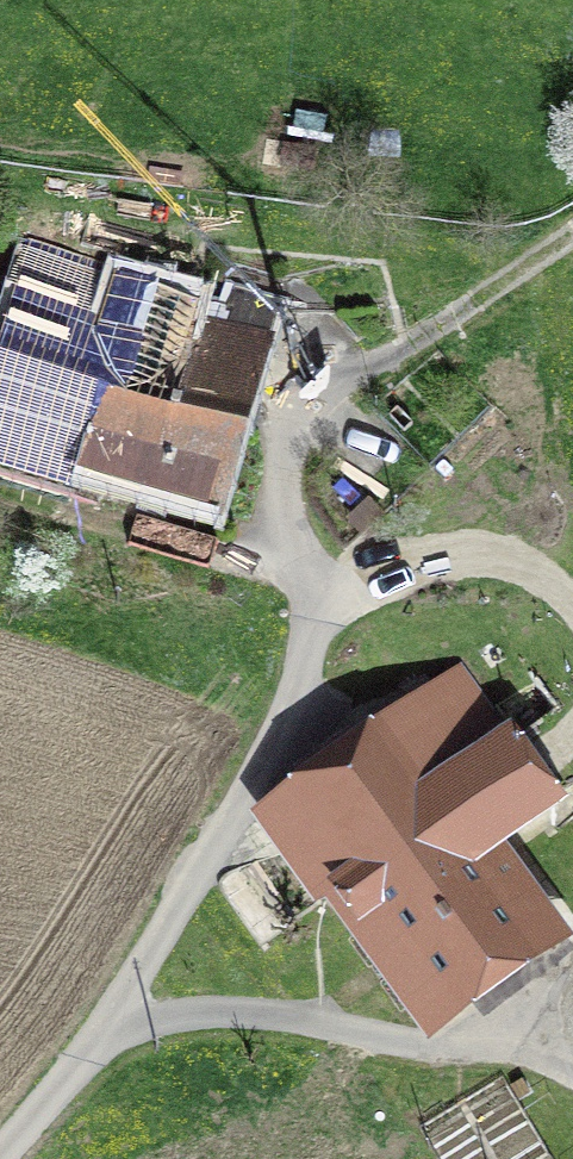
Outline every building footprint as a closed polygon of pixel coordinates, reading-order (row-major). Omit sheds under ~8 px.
[(116,504),(121,487),(200,510),(246,354),(254,356),(274,282),(215,265),(192,305),(111,281),(98,268),(35,249),(0,369),(0,469),(116,504)] [(415,714),(261,825),(317,903),(344,883),(433,1008),(527,940),(469,861),(548,803),(456,672),(409,706),(415,714)]
